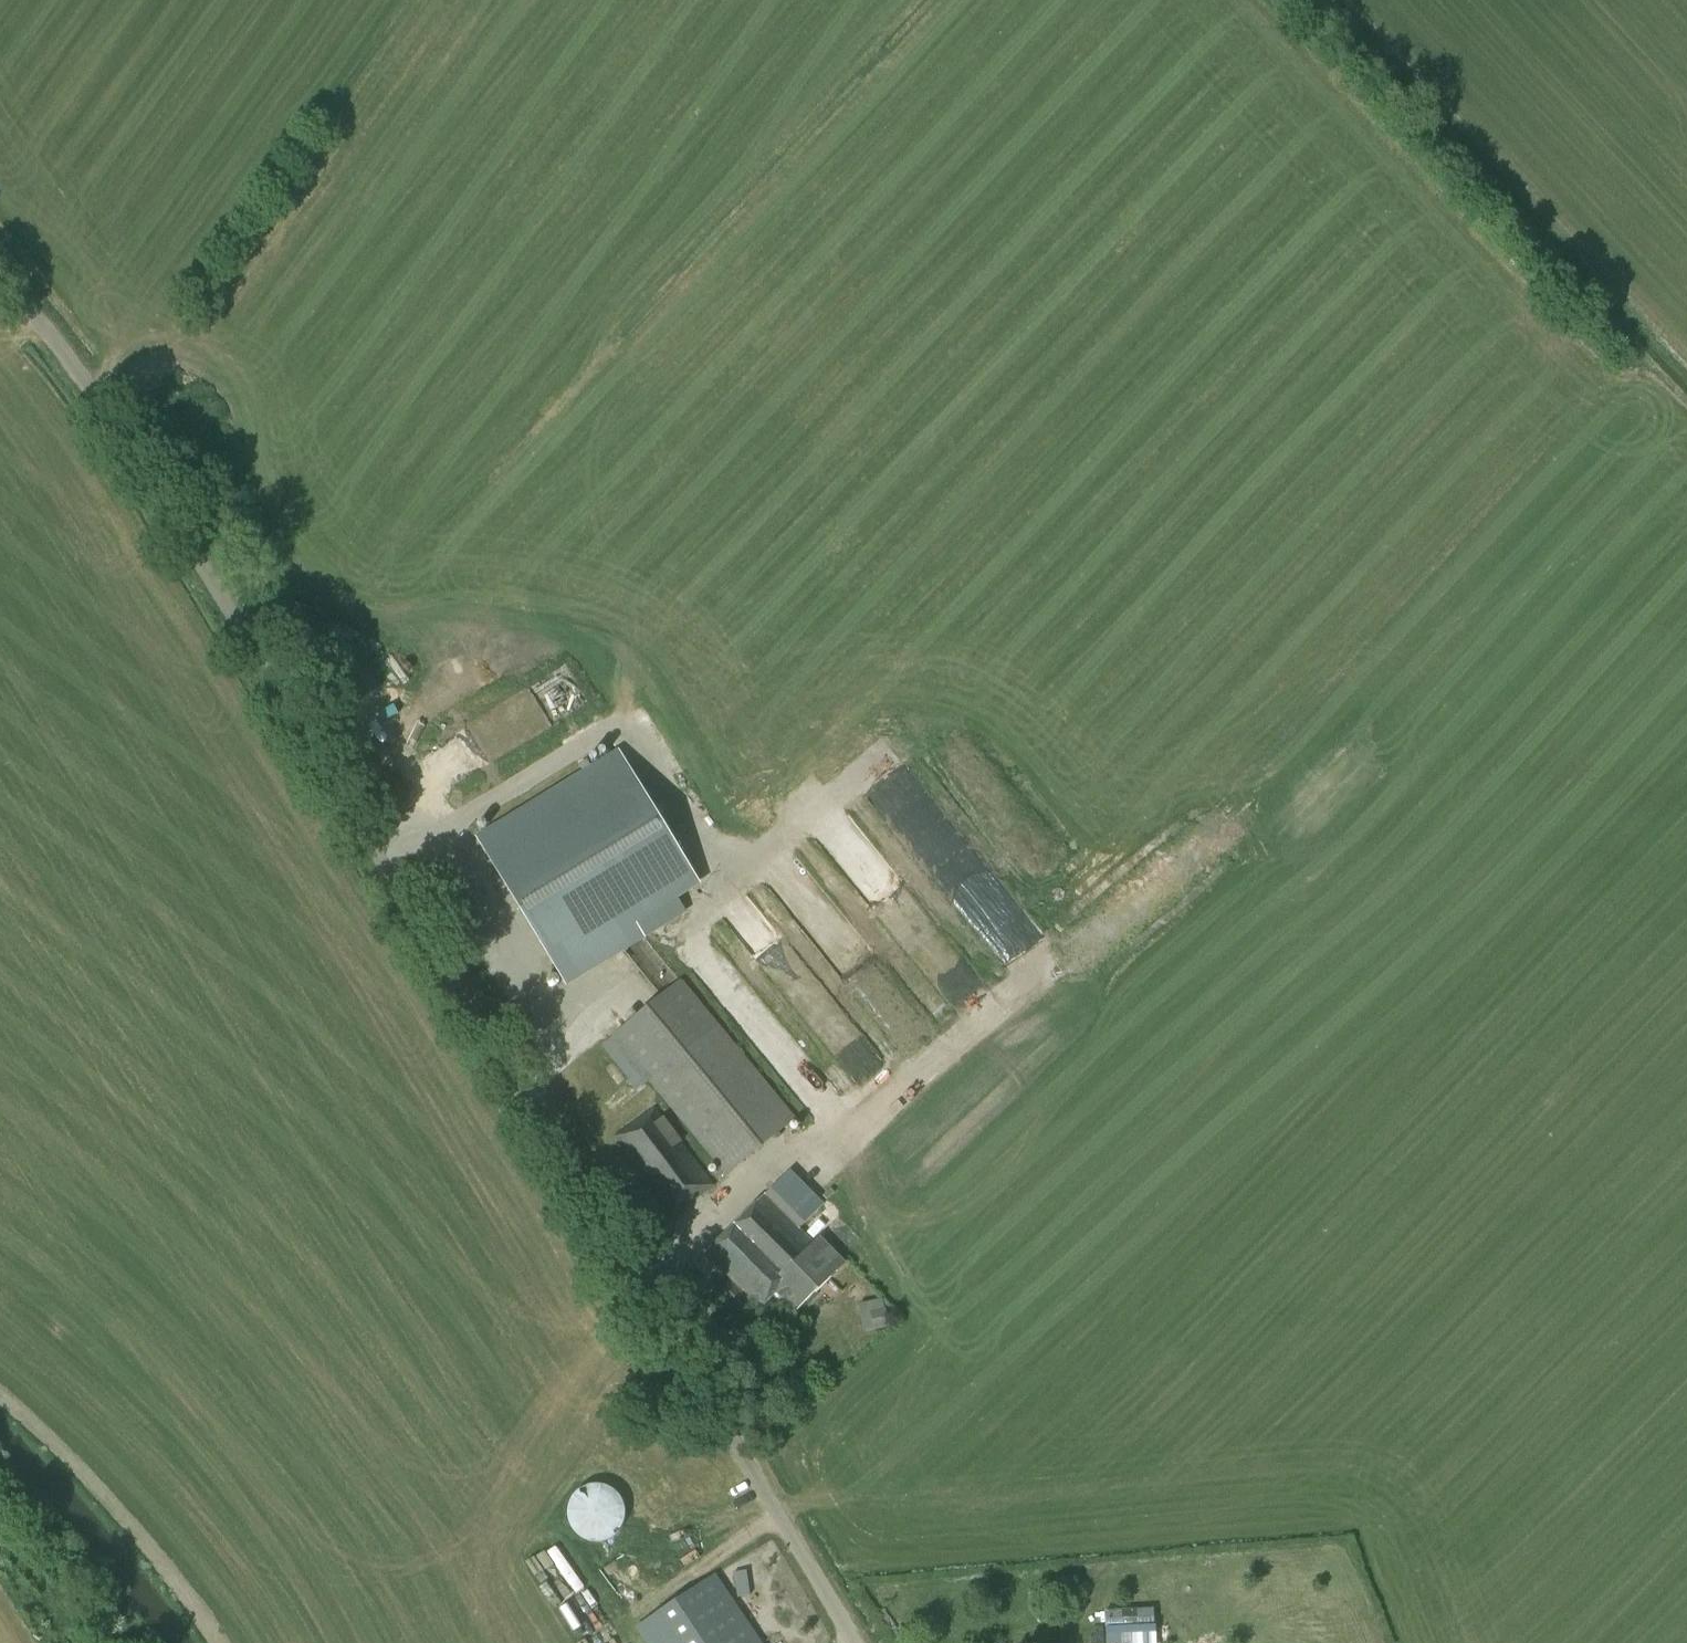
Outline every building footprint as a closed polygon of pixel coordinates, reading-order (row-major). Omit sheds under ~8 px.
[(619,931),(700,882),(621,752),(479,838),(566,982),(628,944),(619,931)] [(726,1176),(797,1118),(682,978),(612,1036),(726,1176)] [(673,1215),(715,1185),(655,1106),(613,1137),(673,1215)] [(816,1243),(801,1230),(814,1214),(780,1182),(703,1254),(729,1279),(716,1292),(749,1323),(777,1293),(796,1312),(844,1262),(820,1238),(816,1243)] [(878,1296),(860,1300),(866,1328),(885,1323),(878,1296)] [(601,1542),(616,1535),(625,1520),(626,1513),(621,1496),(607,1485),(590,1484),(575,1493),(568,1509),(571,1526),(583,1539),(601,1542)] [(556,1542),(546,1550),(577,1589),(586,1582),(556,1542)] [(717,1572),(635,1626),(646,1642),(764,1642),(717,1572)] [(1106,1622),(1155,1621),(1155,1604),(1106,1605),(1106,1622)]
